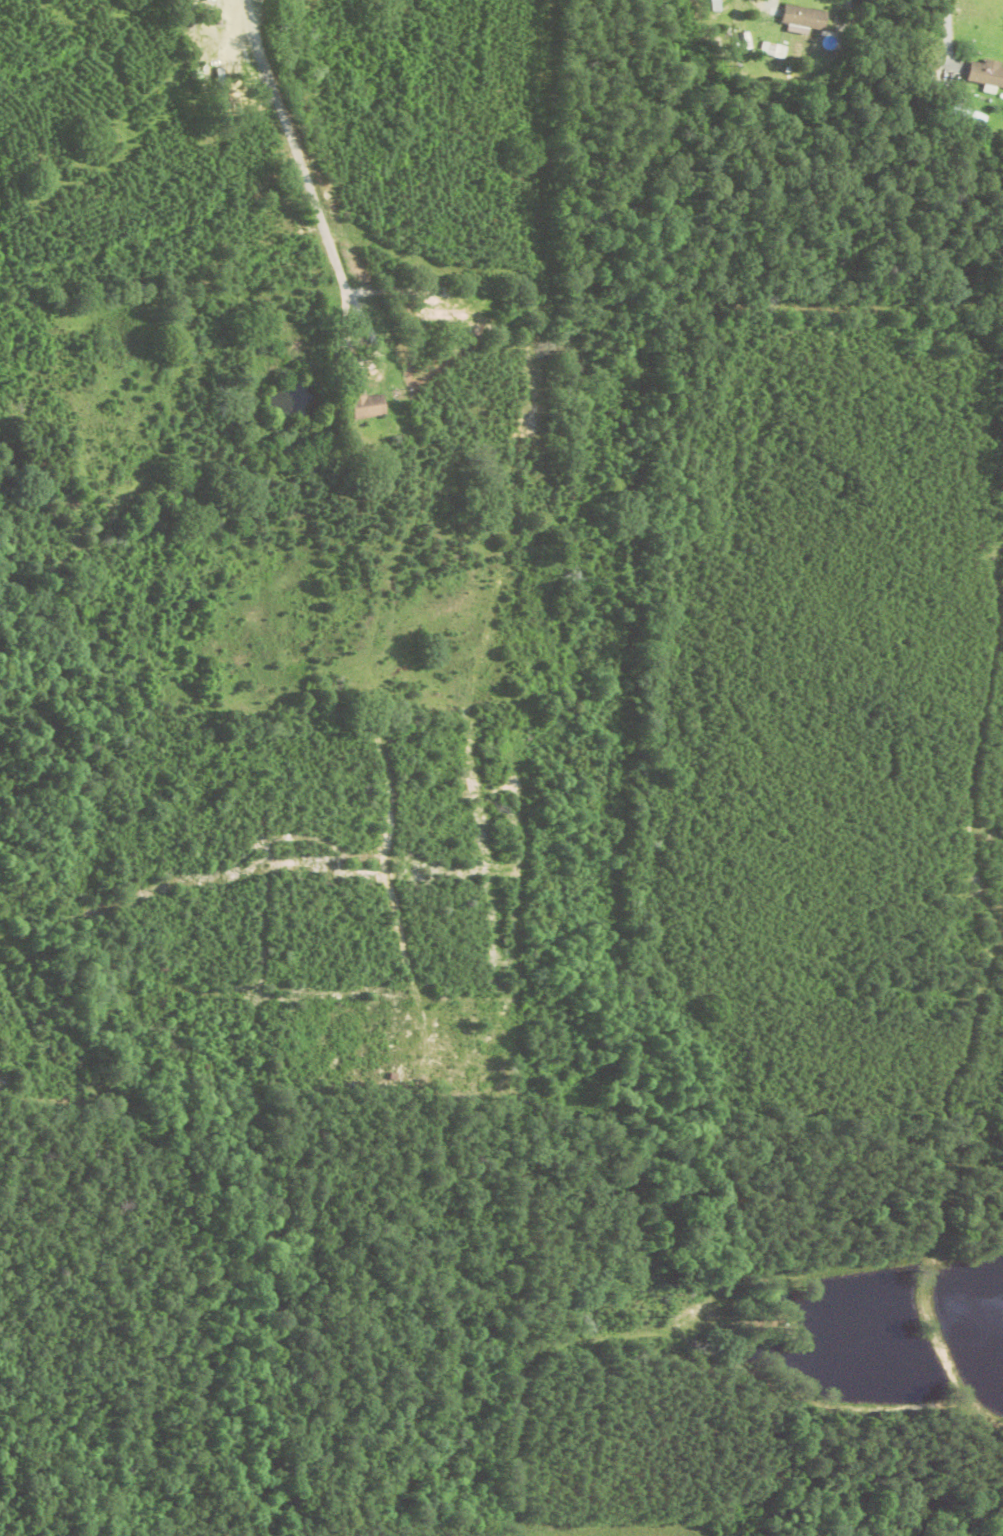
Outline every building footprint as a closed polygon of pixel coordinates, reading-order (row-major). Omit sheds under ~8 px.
[(824,32),(828,12),(786,4),(782,24),(824,32)] [(740,51),(754,48),(749,24),(735,27),(740,51)] [(967,81),(1002,88),(1002,67),(1002,64),(972,58),(967,81)] [(425,321),(470,322),(470,311),(425,310),(425,321)] [(386,417),(386,395),(353,395),(353,417),(386,417)]
